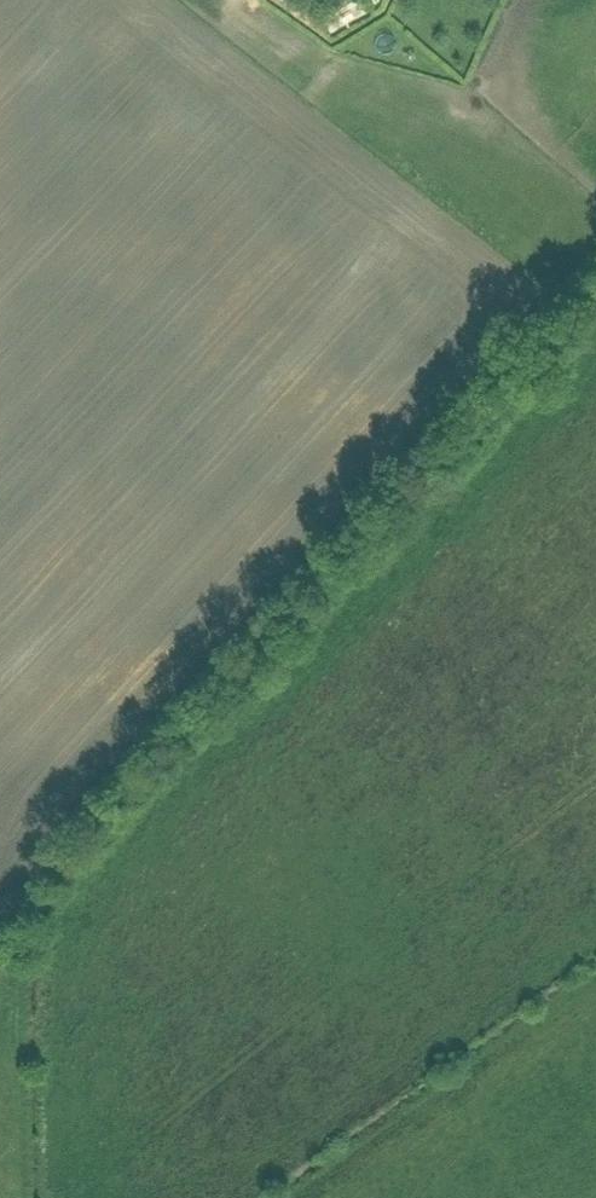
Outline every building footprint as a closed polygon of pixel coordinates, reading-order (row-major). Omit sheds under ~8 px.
[(376,20),(368,0),(364,0),(328,15),(337,36),(376,20)]
